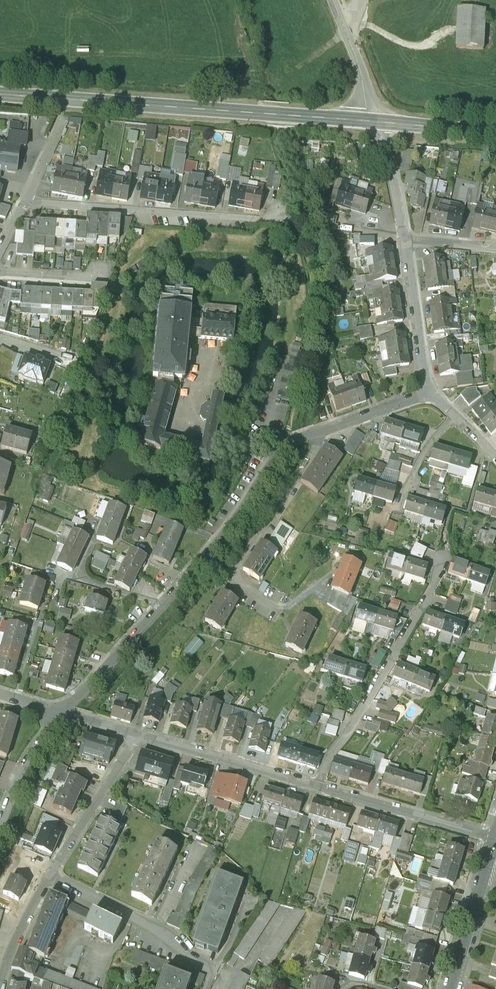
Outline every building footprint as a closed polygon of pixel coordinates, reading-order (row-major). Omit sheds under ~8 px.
[(484,11),(456,10),(456,30),(455,49),(482,50),(484,11)] [(157,140),(158,125),(147,125),(147,140),(157,140)] [(130,130),(129,140),(138,142),(139,132),(130,130)] [(10,134),(8,144),(18,146),(18,147),(26,148),(27,136),(10,134)] [(0,144),(0,171),(1,172),(16,174),(17,164),(15,164),(18,147),(18,146),(8,144),(8,145),(0,144)] [(135,151),(131,174),(138,175),(140,168),(142,152),(135,151)] [(97,158),(95,167),(102,168),(105,154),(98,153),(97,158)] [(412,172),(412,153),(402,153),(401,172),(412,172)] [(174,156),(171,173),(175,173),(175,176),(183,178),(183,174),(185,163),(186,158),(174,156)] [(89,157),(87,171),(94,172),(95,167),(97,158),(89,157)] [(185,163),(183,174),(195,176),(197,165),(185,163)] [(219,163),(217,178),(220,179),(220,181),(226,182),(229,165),(219,163)] [(151,170),(140,168),(138,175),(137,180),(144,181),(145,175),(151,176),(151,170)] [(63,169),(61,175),(56,174),(52,193),(67,196),(72,170),(63,169)] [(81,172),(72,170),(67,196),(82,199),(86,180),(80,178),(81,172)] [(131,177),(116,174),(115,180),(112,199),(126,202),(131,177)] [(151,176),(145,175),(144,181),(140,200),(156,203),(160,177),(151,176)] [(175,180),(160,177),(156,203),(171,205),(175,180)] [(205,179),(191,177),(189,184),(188,184),(185,203),(200,206),(204,181),(205,179)] [(274,177),(272,188),(279,189),(281,177),(274,177)] [(422,181),(407,177),(405,186),(409,187),(407,197),(412,198),(410,209),(420,211),(422,199),(420,199),(422,189),(420,189),(422,181)] [(115,180),(100,178),(96,196),(112,199),(115,180)] [(220,183),(204,181),(200,206),(215,208),(220,183)] [(438,183),(432,181),(429,195),(436,196),(438,183)] [(337,202),(343,184),(335,182),(330,200),(337,202)] [(349,186),(343,184),(337,202),(335,209),(350,213),(356,195),(359,184),(350,182),(349,186)] [(473,192),(472,195),(478,196),(481,184),(475,183),(473,192)] [(247,190),(232,188),(229,207),(244,210),(247,190)] [(262,193),(247,190),(244,210),(259,212),(262,193)] [(364,198),(356,195),(350,213),(365,218),(373,193),(366,191),(364,198)] [(473,192),(467,191),(465,202),(471,204),(472,195),(473,192)] [(428,201),(422,199),(420,211),(419,212),(425,214),(428,201)] [(438,209),(432,208),(428,227),(443,230),(448,205),(439,203),(438,209)] [(5,219),(11,207),(0,204),(0,217),(5,219)] [(458,207),(448,205),(443,230),(458,233),(462,214),(456,213),(458,207)] [(490,215),(475,211),(471,230),(486,233),(490,215)] [(94,215),(94,218),(88,218),(87,225),(85,242),(97,242),(99,219),(99,216),(94,215)] [(490,215),(486,233),(495,235),(495,216),(490,215)] [(105,219),(99,219),(97,242),(97,244),(108,244),(108,235),(110,216),(105,216),(105,219)] [(121,217),(110,216),(108,235),(119,236),(120,233),(121,218),(121,217)] [(337,219),(323,216),(322,223),(328,224),(326,230),(337,232),(338,227),(336,226),(337,219)] [(132,219),(121,218),(120,233),(127,234),(132,219)] [(36,234),(37,221),(24,220),(18,232),(24,233),(36,234)] [(47,222),(37,221),(36,234),(35,239),(34,246),(34,249),(44,250),(45,249),(47,222)] [(56,223),(47,222),(45,249),(54,249),(55,240),(56,223)] [(67,223),(56,223),(55,240),(65,240),(67,223)] [(76,224),(67,223),(65,240),(64,250),(74,251),(75,241),(76,224)] [(375,225),(363,223),(362,229),(374,232),(375,225)] [(87,225),(76,224),(75,241),(74,251),(85,251),(85,242),(87,225)] [(391,250),(372,253),(373,259),(367,260),(368,269),(375,268),(393,265),(391,250)] [(476,257),(469,258),(470,269),(471,273),(478,274),(476,257)] [(443,258),(423,261),(425,276),(445,273),(451,272),(450,263),(443,264),(443,258)] [(469,258),(462,259),(463,270),(470,269),(469,258)] [(393,265),(375,268),(376,278),(377,283),(381,283),(395,280),(393,265)] [(445,273),(425,276),(427,291),(442,289),(453,288),(452,281),(446,282),(445,273)] [(382,289),(381,283),(377,283),(376,278),(356,280),(356,286),(355,287),(356,293),(361,292),(370,291),(382,289)] [(91,294),(84,294),(82,318),(92,319),(93,312),(99,312),(108,286),(91,285),(91,294)] [(33,290),(22,289),(21,294),(21,306),(31,306),(33,290)] [(379,296),(383,295),(382,289),(370,291),(371,298),(373,297),(373,302),(379,302),(379,296)] [(0,290),(0,321),(6,322),(8,315),(11,314),(12,313),(20,314),(21,306),(21,294),(13,293),(0,290)] [(43,290),(33,290),(31,306),(41,307),(43,290)] [(53,291),(43,290),(41,307),(52,308),(53,291)] [(158,383),(141,444),(209,462),(214,437),(223,396),(213,394),(211,406),(207,405),(202,409),(200,416),(204,422),(207,422),(205,435),(202,447),(163,437),(176,389),(180,389),(181,380),(184,380),(186,365),(190,366),(191,355),(187,355),(189,337),(201,339),(233,342),(236,309),(204,306),(203,319),(190,318),(193,293),(161,290),(153,377),(158,378),(158,383)] [(63,292),(53,291),(52,308),(62,309),(63,292)] [(74,293),(63,292),(62,309),(72,310),(74,293)] [(84,294),(74,293),(72,310),(81,310),(81,318),(82,318),(84,294)] [(383,295),(379,296),(379,302),(373,302),(374,312),(400,308),(397,293),(383,295)] [(455,294),(444,295),(444,301),(449,301),(450,307),(456,306),(455,294)] [(444,301),(429,303),(432,319),(451,316),(450,307),(449,301),(444,301)] [(400,308),(374,312),(376,321),(382,320),(383,326),(402,323),(400,308)] [(451,316),(432,319),(434,334),(448,332),(453,331),(453,325),(451,316)] [(453,331),(448,332),(449,338),(454,337),(460,336),(459,324),(453,325),(453,331)] [(27,329),(19,328),(19,336),(27,338),(27,329)] [(359,336),(371,334),(370,328),(352,330),(353,337),(359,336)] [(39,331),(30,330),(29,338),(39,342),(39,331)] [(460,336),(454,337),(455,343),(456,349),(463,348),(462,342),(470,341),(469,335),(460,336)] [(404,336),(385,339),(386,345),(380,345),(381,355),(406,351),(404,336)] [(455,343),(436,346),(438,361),(457,358),(456,349),(455,343)] [(302,346),(292,344),(288,366),(286,366),(279,393),(293,396),(300,370),(297,369),(302,346)] [(406,351),(381,355),(382,364),(389,363),(390,369),(409,366),(406,351)] [(457,358),(438,361),(441,376),(455,374),(470,371),(468,356),(457,358)] [(36,362),(25,358),(19,376),(25,378),(24,379),(36,383),(37,382),(43,385),(50,367),(42,364),(43,362),(37,360),(36,362)] [(470,371),(455,374),(457,388),(483,384),(483,379),(472,381),(470,371)] [(367,375),(362,377),(366,386),(370,384),(367,375)] [(46,392),(58,394),(60,385),(48,382),(46,392)] [(359,383),(345,388),(352,407),(366,402),(359,383)] [(345,388),(331,394),(337,412),(352,407),(345,388)] [(477,388),(468,389),(461,395),(470,407),(482,397),(478,392),(477,388)] [(473,410),(478,418),(481,416),(485,421),(495,412),(495,405),(491,398),(491,397),(473,410)] [(323,410),(318,412),(321,420),(326,418),(323,410)] [(485,421),(489,426),(487,428),(493,436),(495,433),(495,412),(485,421)] [(404,428),(386,423),(382,436),(400,441),(404,428)] [(423,433),(404,428),(400,441),(398,450),(417,455),(423,433)] [(19,433),(7,429),(2,447),(14,451),(19,433)] [(32,437),(19,433),(14,451),(26,454),(32,437)] [(377,437),(371,433),(366,441),(371,445),(377,437)] [(361,442),(353,436),(343,451),(352,456),(361,442)] [(326,447),(322,454),(321,453),(320,454),(321,454),(317,460),(316,461),(317,461),(307,476),(306,475),(306,476),(306,477),(302,483),(302,482),(301,483),(317,494),(341,458),(326,447)] [(452,452),(434,447),(431,460),(449,465),(452,452)] [(470,457),(452,452),(449,465),(467,470),(470,457)] [(391,454),(388,453),(384,465),(388,466),(379,481),(396,486),(400,473),(397,473),(400,466),(397,465),(399,458),(391,455),(391,454)] [(0,464),(0,493),(2,487),(4,488),(9,474),(6,473),(8,467),(0,464)] [(468,476),(466,475),(465,478),(463,485),(472,488),(478,469),(470,467),(468,476)] [(487,474),(481,472),(477,484),(484,485),(487,474)] [(437,489),(439,483),(441,480),(432,477),(430,487),(431,487),(437,489)] [(376,486),(358,481),(354,494),(372,499),(376,486)] [(443,484),(439,483),(437,489),(431,487),(429,494),(440,497),(443,484)] [(395,491),(376,486),(372,499),(391,505),(395,491)] [(438,503),(440,497),(429,494),(417,490),(415,497),(438,503)] [(478,490),(474,503),(493,508),(495,496),(495,495),(478,490)] [(427,504),(408,499),(404,513),(423,518),(427,504)] [(126,509),(111,504),(104,522),(119,527),(126,509)] [(445,509),(427,504),(423,518),(441,523),(445,509)] [(146,511),(142,522),(152,525),(156,514),(146,511)] [(85,522),(74,516),(72,521),(83,526),(85,522)] [(66,527),(72,530),(74,525),(65,520),(62,525),(66,527)] [(119,527),(104,522),(98,539),(112,545),(119,527)] [(388,522),(385,531),(395,535),(398,525),(388,522)] [(292,529),(282,523),(270,541),(280,547),(292,529)] [(151,526),(146,524),(143,531),(148,533),(151,526)] [(183,530),(169,524),(161,540),(176,547),(183,530)] [(362,536),(364,531),(360,529),(359,535),(356,534),(354,541),(360,543),(362,536)] [(479,530),(478,536),(476,536),(475,540),(493,545),(495,534),(495,532),(488,530),(487,533),(479,530)] [(88,537),(74,531),(69,541),(61,537),(57,544),(66,548),(80,555),(88,537)] [(144,540),(148,533),(143,531),(140,537),(144,540)] [(176,547),(161,540),(154,558),(169,564),(176,547)] [(277,553),(261,543),(243,571),(259,581),(259,580),(263,574),(263,575),(264,574),(263,574),(272,560),(273,560),(272,559),(276,553),(277,554),(277,553)] [(413,552),(423,557),(427,551),(416,545),(413,552)] [(80,555),(66,548),(57,565),(72,571),(80,555)] [(146,557),(132,550),(123,567),(138,574),(146,557)] [(412,551),(408,558),(421,562),(423,557),(413,552),(412,551)] [(96,560),(107,564),(110,557),(97,552),(94,559),(96,560)] [(408,563),(390,558),(386,571),(392,573),(404,576),(408,563)] [(104,571),(107,564),(96,560),(93,567),(104,571)] [(361,567),(344,560),(331,592),(349,599),(349,598),(348,597),(351,591),(352,591),(352,590),(351,590),(357,575),(358,575),(357,574),(360,567),(361,568),(361,567)] [(427,569),(408,563),(404,576),(423,582),(427,569)] [(471,569),(453,563),(448,576),(466,583),(471,569)] [(138,574),(123,567),(115,583),(129,591),(138,574)] [(489,576),(471,569),(466,583),(484,589),(489,576)] [(399,583),(404,576),(392,573),(390,580),(399,583)] [(404,576),(399,583),(409,586),(411,583),(424,587),(425,583),(423,582),(404,576)] [(45,584),(27,579),(23,592),(41,597),(45,584)] [(4,587),(1,597),(10,600),(13,590),(4,587)] [(390,598),(392,593),(381,590),(379,595),(390,598)] [(41,597),(23,592),(20,604),(38,609),(41,597)] [(238,602),(222,593),(205,622),(221,631),(221,630),(224,624),(225,624),(225,623),(232,609),(233,610),(234,609),(233,609),(237,602),(237,603),(238,602)] [(448,600),(446,607),(457,610),(461,600),(453,597),(451,602),(448,600)] [(107,603),(89,598),(85,610),(103,615),(107,603)] [(390,600),(389,606),(399,609),(401,604),(390,600)] [(399,609),(389,606),(387,611),(397,614),(399,609)] [(446,607),(444,612),(456,616),(457,610),(446,607)] [(378,614),(359,608),(355,622),(366,625),(362,638),(372,635),(374,628),(378,614)] [(71,611),(59,609),(57,619),(69,622),(71,611)] [(341,614),(332,631),(336,633),(346,617),(341,614)] [(397,619),(378,614),(374,628),(392,633),(393,634),(397,619)] [(445,621),(426,615),(422,628),(440,634),(445,621)] [(317,625),(300,617),(285,647),(302,655),(302,654),(305,648),(306,648),(306,647),(305,647),(312,633),(313,633),(313,632),(316,625),(317,625)] [(397,619),(393,634),(392,633),(389,639),(395,642),(406,622),(397,619)] [(463,627),(445,621),(440,634),(458,640),(463,627)] [(27,628),(9,623),(5,635),(23,641),(27,628)] [(54,625),(45,623),(43,631),(52,634),(54,625)] [(23,641),(5,635),(2,648),(20,653),(23,641)] [(184,651),(193,658),(205,642),(197,636),(184,651)] [(78,643),(60,638),(57,650),(75,656),(78,643)] [(2,648),(0,654),(0,660),(16,665),(20,653),(2,648)] [(75,656),(57,650),(53,662),(71,668),(75,656)] [(382,668),(386,653),(379,650),(375,666),(382,668)] [(407,663),(419,667),(421,661),(410,657),(407,663)] [(0,660),(0,674),(13,677),(16,665),(0,660)] [(347,666),(329,660),(325,674),(343,679),(347,666)] [(71,668),(53,662),(50,675),(68,680),(71,668)] [(366,671),(347,666),(343,679),(362,685),(366,671)] [(416,673),(398,666),(393,679),(411,686),(416,673)] [(434,680),(416,673),(411,686),(429,694),(434,680)] [(68,680),(50,675),(46,687),(64,692),(68,680)] [(178,689),(169,683),(166,688),(163,701),(171,703),(174,694),(178,689)] [(223,700),(230,705),(235,698),(228,693),(223,700)] [(165,702),(150,698),(145,718),(160,722),(165,702)] [(191,709),(192,709),(191,712),(197,714),(200,703),(201,701),(194,699),(191,709)] [(386,705),(378,703),(376,710),(379,711),(388,714),(396,704),(390,699),(386,705)] [(486,707),(495,709),(495,701),(488,700),(486,707)] [(222,705),(207,701),(205,704),(197,729),(213,734),(218,717),(222,705)] [(135,708),(116,702),(112,717),(131,723),(135,708)] [(191,709),(177,705),(171,724),(186,728),(191,712),(192,709),(191,709)] [(222,705),(218,717),(223,719),(226,710),(227,708),(228,706),(222,705)] [(484,719),(487,711),(471,706),(469,715),(484,719)] [(234,710),(227,708),(226,710),(223,719),(229,721),(229,720),(232,721),(234,710)] [(335,710),(333,715),(343,718),(345,713),(335,710)] [(388,714),(379,711),(377,720),(389,723),(395,725),(397,716),(388,714)] [(244,725),(245,725),(244,726),(250,728),(252,718),(254,715),(247,713),(244,725)] [(2,714),(0,720),(0,755),(6,757),(18,719),(2,714)] [(252,718),(250,728),(255,729),(258,730),(259,722),(260,723),(261,717),(254,715),(252,718)] [(333,715),(332,721),(340,723),(342,724),(343,718),(333,715)] [(488,718),(482,737),(495,741),(495,720),(488,718)] [(389,723),(373,719),(372,724),(388,729),(389,723)] [(232,721),(229,720),(229,721),(223,738),(239,743),(244,726),(245,725),(244,725),(232,721)] [(332,721),(329,720),(327,726),(338,729),(340,723),(332,721)] [(380,728),(366,725),(364,732),(376,736),(379,732),(380,728)] [(442,732),(426,727),(425,732),(441,737),(442,732)] [(258,730),(255,729),(249,748),(265,753),(271,733),(258,730)] [(116,745),(86,737),(80,756),(109,764),(111,756),(113,757),(116,745)] [(482,737),(477,754),(476,754),(473,755),(473,757),(475,759),(473,763),(471,763),(488,768),(489,769),(491,768),(492,765),(491,762),(490,762),(492,753),(495,754),(495,745),(495,744),(495,741),(482,737)] [(301,751),(282,745),(279,758),(297,764),(301,751)] [(66,749),(63,754),(73,758),(75,754),(66,749)] [(306,753),(301,751),(297,764),(315,769),(319,757),(312,754),(313,752),(307,750),(306,753)] [(173,762),(141,753),(135,774),(145,777),(143,784),(157,788),(160,781),(166,783),(167,783),(169,779),(173,762)] [(63,755),(59,764),(68,768),(72,759),(63,755)] [(383,759),(377,758),(374,770),(380,771),(383,761),(383,759)] [(354,766),(335,761),(331,775),(350,780),(354,766)] [(390,763),(383,761),(380,771),(379,773),(386,775),(387,770),(390,763)] [(488,768),(471,763),(469,769),(486,774),(488,768)] [(87,784),(64,774),(67,768),(58,765),(52,781),(61,784),(61,783),(66,785),(63,792),(78,798),(81,791),(84,792),(87,784)] [(372,772),(354,766),(350,780),(368,785),(372,772)] [(181,784),(186,769),(179,767),(175,781),(172,789),(185,793),(186,786),(181,784)] [(207,775),(186,769),(181,784),(186,786),(190,787),(190,785),(203,789),(207,775)] [(406,776),(387,770),(386,775),(383,784),(402,790),(406,776)] [(245,783),(218,775),(211,798),(238,806),(245,783)] [(423,782),(406,776),(402,790),(420,795),(423,782)] [(423,782),(420,795),(426,797),(432,778),(425,776),(423,782)] [(175,781),(169,779),(167,783),(166,783),(161,801),(168,803),(172,789),(175,781)] [(482,785),(466,780),(466,782),(460,781),(453,802),(454,804),(456,805),(467,808),(469,800),(477,802),(482,785)] [(47,792),(38,788),(30,804),(40,808),(47,792)] [(285,793),(266,788),(262,802),(272,805),(266,824),(275,827),(278,818),(281,808),(285,793)] [(63,792),(59,790),(52,807),(71,815),(78,798),(63,792)] [(304,799),(285,793),(281,808),(299,813),(304,799)] [(333,805),(314,799),(310,814),(328,819),(333,805)] [(118,800),(108,821),(119,826),(127,806),(118,800)] [(261,807),(254,805),(253,808),(244,806),(238,817),(250,820),(251,817),(259,818),(260,813),(262,807),(261,807)] [(350,810),(333,805),(328,819),(346,825),(350,810)] [(381,817),(363,811),(358,827),(376,832),(381,817)] [(55,833),(59,821),(43,814),(39,826),(44,829),(55,833)] [(219,822),(229,825),(232,817),(222,814),(219,822)] [(310,818),(302,816),(298,830),(298,831),(306,833),(310,818)] [(399,822),(381,817),(376,832),(374,840),(382,842),(388,843),(390,836),(394,837),(394,836),(399,822)] [(108,821),(102,818),(90,842),(110,851),(121,827),(119,826),(108,821)] [(287,821),(278,818),(275,827),(268,849),(278,853),(280,845),(276,844),(280,829),(284,830),(287,821)] [(322,841),(325,829),(317,827),(314,839),(322,841)] [(298,831),(298,830),(290,828),(287,838),(290,839),(290,842),(295,843),(298,831)] [(55,833),(44,829),(41,838),(56,844),(60,835),(55,833)] [(333,831),(325,829),(322,841),(330,843),(333,831)] [(350,831),(344,829),(340,841),(347,843),(348,841),(350,831)] [(32,843),(34,838),(21,834),(19,838),(32,843)] [(412,836),(403,834),(398,850),(407,853),(412,836)] [(394,836),(394,837),(389,853),(395,855),(401,838),(394,836)] [(56,844),(41,838),(37,847),(52,854),(56,844)] [(379,851),(382,842),(374,840),(372,849),(379,851)] [(177,850),(157,841),(144,868),(164,877),(177,850)] [(359,844),(348,841),(347,843),(343,859),(354,862),(359,844)] [(110,851),(90,842),(78,867),(98,876),(110,851)] [(463,850),(448,845),(443,863),(458,867),(463,850)] [(13,866),(20,848),(17,846),(9,865),(13,866)] [(209,846),(206,851),(204,856),(203,855),(201,860),(199,864),(198,864),(196,869),(206,874),(219,851),(209,846)] [(407,853),(398,850),(395,860),(404,862),(405,860),(410,861),(412,854),(407,853)] [(458,867),(443,863),(437,881),(453,885),(458,867)] [(164,877),(144,868),(131,896),(151,905),(164,877)] [(196,869),(196,868),(194,874),(193,874),(187,888),(196,892),(206,874),(196,869)] [(242,883),(218,874),(205,909),(230,918),(242,883)] [(26,885),(12,877),(3,893),(18,901),(26,885)] [(34,885),(31,883),(22,901),(25,902),(34,885)] [(429,893),(431,886),(418,883),(416,889),(429,893)] [(187,888),(175,914),(187,919),(195,894),(196,892),(187,888)] [(410,906),(419,908),(423,894),(414,892),(410,906)] [(49,893),(39,919),(57,927),(63,912),(68,901),(49,893)] [(449,899),(433,894),(428,912),(443,917),(449,899)] [(68,901),(63,912),(87,923),(91,912),(68,901)] [(268,901),(234,953),(244,959),(280,904),(268,901)] [(230,918),(205,909),(193,944),(217,953),(230,918)] [(294,909),(260,961),(270,967),(306,911),(294,909)] [(122,925),(92,911),(91,912),(87,923),(84,929),(113,943),(122,925)] [(175,914),(171,912),(166,922),(183,930),(187,919),(175,914)] [(443,917),(428,912),(422,930),(438,934),(443,917)] [(26,952),(41,958),(44,959),(57,927),(39,919),(26,952)] [(438,938),(407,928),(405,935),(411,937),(436,945),(438,938)] [(386,932),(380,930),(377,940),(383,941),(386,932)] [(434,952),(436,945),(411,937),(409,945),(419,948),(434,952)] [(374,942),(360,938),(355,956),(369,961),(371,954),(374,955),(376,950),(372,949),(374,942)] [(434,952),(419,948),(413,966),(428,971),(430,964),(433,965),(434,960),(431,959),(434,952)] [(26,952),(20,950),(11,971),(13,971),(43,982),(47,972),(37,968),(41,958),(26,952)] [(205,976),(134,950),(130,961),(166,974),(167,971),(191,980),(190,983),(201,987),(205,976)] [(369,961),(355,956),(350,975),(364,979),(366,973),(369,974),(371,969),(367,968),(369,961)] [(413,966),(408,984),(408,985),(421,988),(422,988),(424,983),(427,984),(429,979),(426,978),(428,971),(413,966)] [(43,982),(53,986),(63,988),(68,988),(72,980),(76,970),(67,967),(64,977),(47,970),(47,972),(43,982)] [(328,970),(326,976),(337,979),(339,973),(328,970)] [(13,971),(12,981),(26,985),(38,988),(51,988),(53,986),(43,982),(13,971)] [(160,988),(188,988),(190,983),(191,980),(167,971),(166,974),(160,988)] [(231,988),(244,988),(250,977),(240,971),(231,988)] [(319,979),(316,988),(332,988),(334,984),(319,979)] [(72,980),(68,988),(97,988),(72,980)] [(10,981),(8,988),(26,988),(26,985),(12,981),(10,981)]
